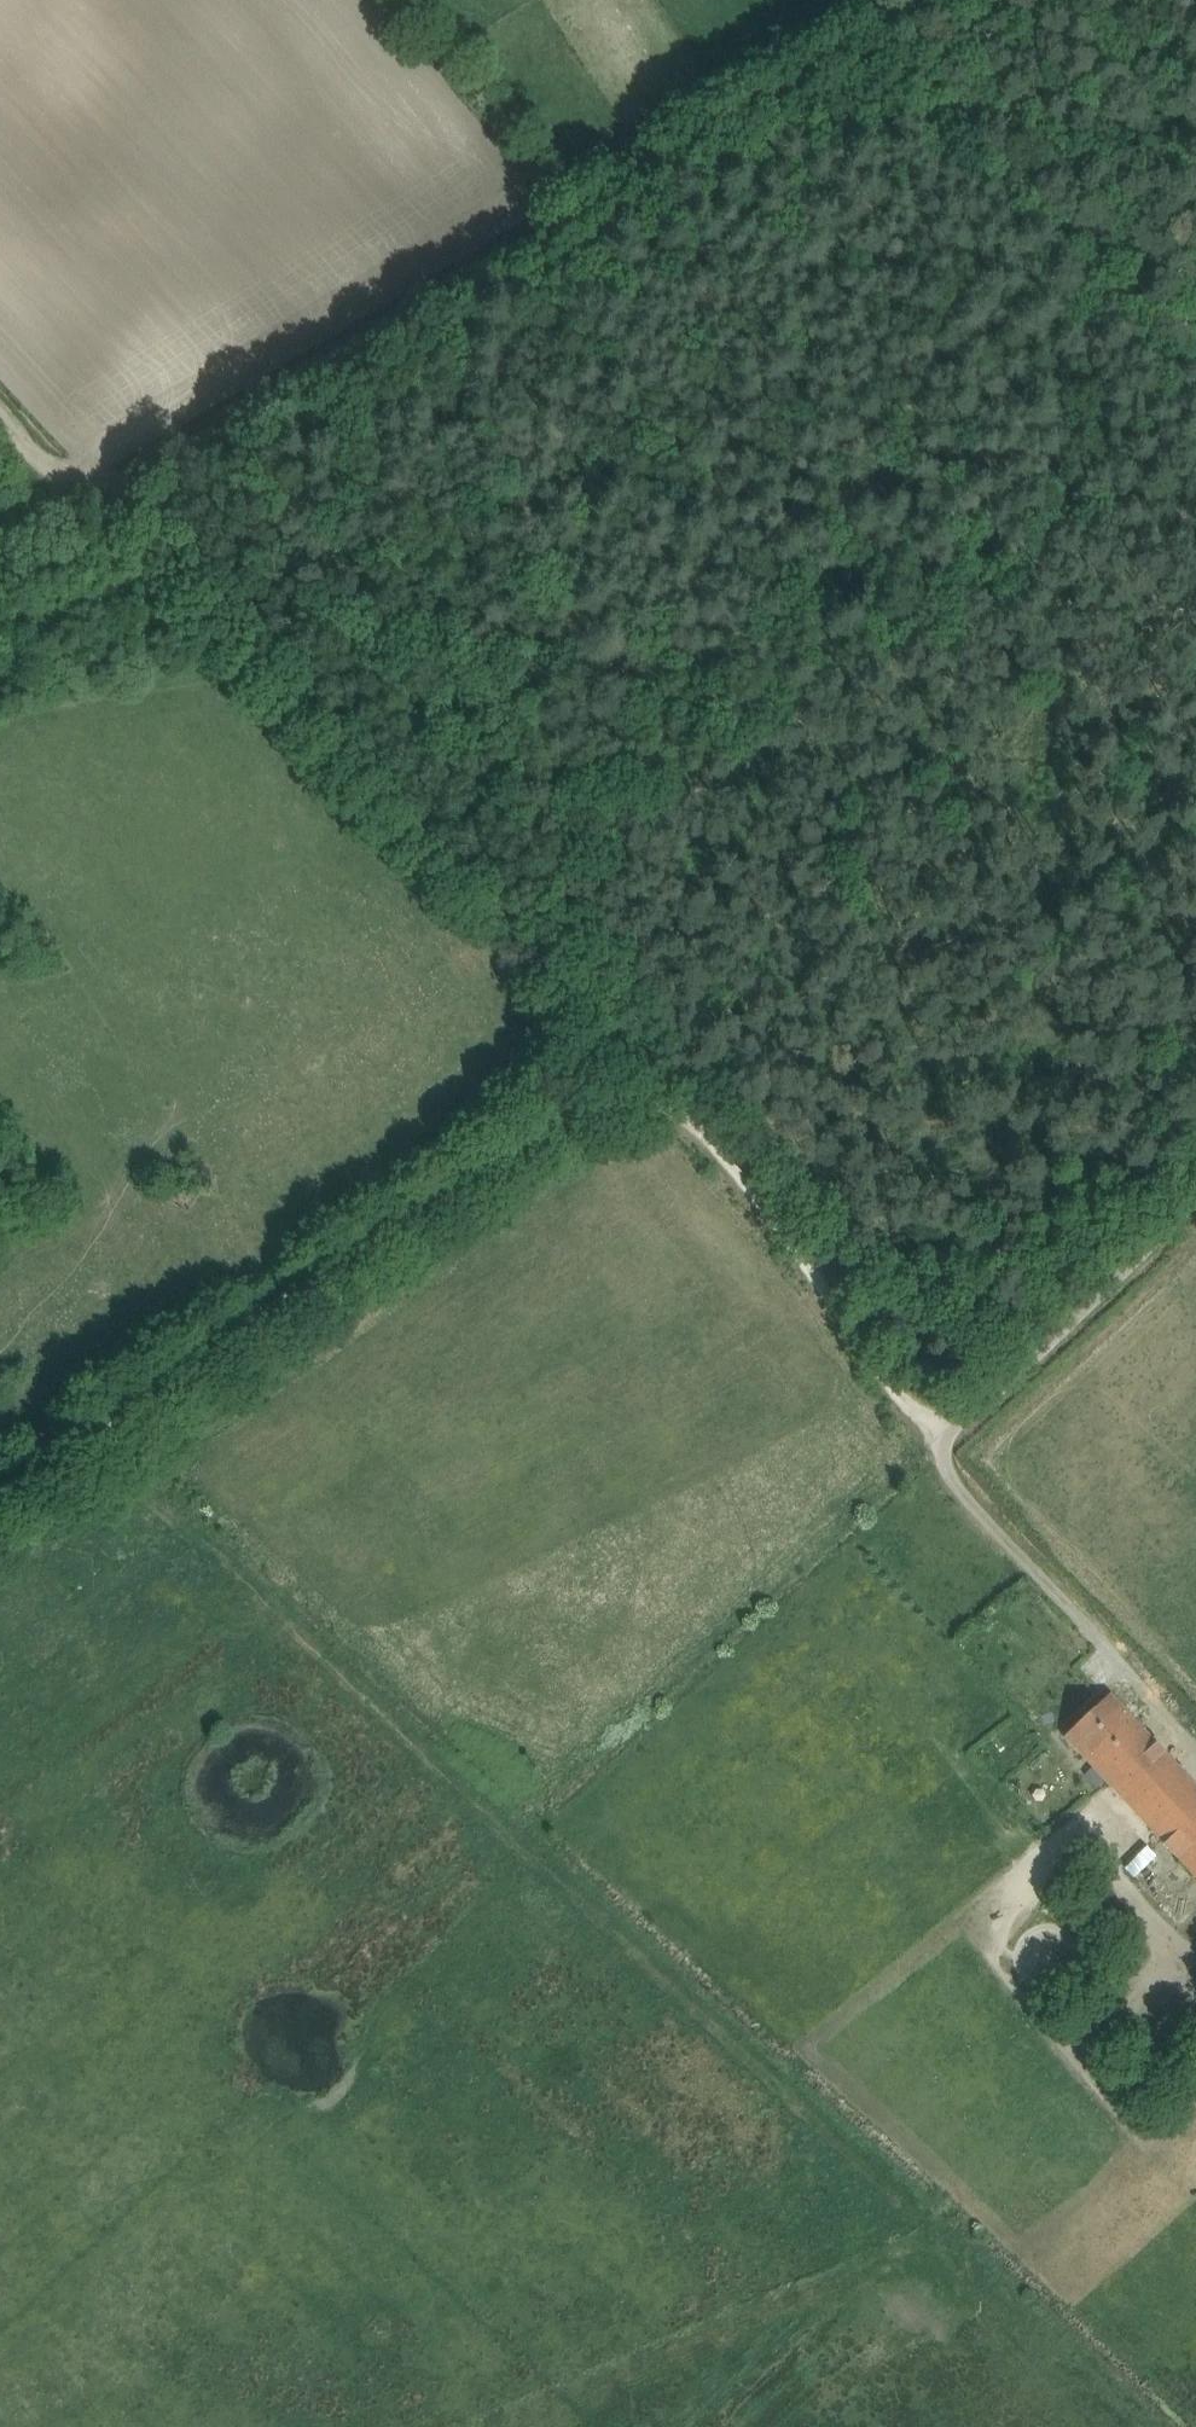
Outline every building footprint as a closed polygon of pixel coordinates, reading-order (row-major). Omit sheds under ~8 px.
[(1195,1876),(1195,1785),(1110,1693),(1065,1736),(1195,1876)]
